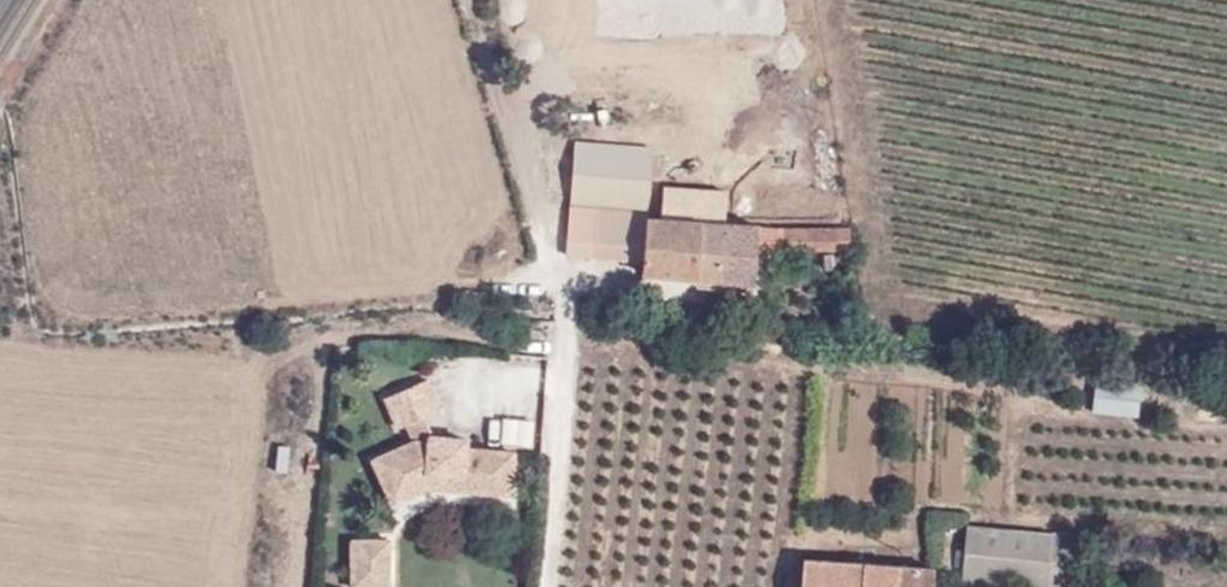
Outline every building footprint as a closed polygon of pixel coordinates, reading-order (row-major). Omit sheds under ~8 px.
[(793,0),(516,0),(516,20),(794,20),(793,0)] [(572,140),(569,204),(567,252),(591,254),(594,206),(647,209),(649,144),(572,140)] [(758,222),(699,217),(699,200),(667,198),(666,213),(648,212),(644,259),(643,270),(754,277),(756,248),(758,222)] [(591,254),(644,259),(648,212),(647,209),(594,206),(591,254)] [(756,248),(854,251),(851,224),(758,222),(756,248)] [(427,376),(385,395),(398,425),(405,421),(423,414),(440,406),(427,376)] [(1137,414),(1140,379),(1093,376),(1090,411),(1137,414)] [(423,414),(405,421),(411,439),(414,438),(439,440),(440,434),(431,433),(423,414)] [(387,487),(427,469),(437,470),(436,485),(510,491),(514,449),(465,445),(466,436),(440,434),(439,440),(414,438),(411,439),(373,457),(387,487)] [(392,499),(428,484),(436,485),(437,470),(427,469),(387,487),(392,499)] [(967,525),(962,581),(1030,586),(1082,586),(1087,536),(967,525)] [(352,539),(354,584),(389,582),(386,537),(352,539)] [(931,569),(804,559),(801,586),(930,586),(931,569)]
